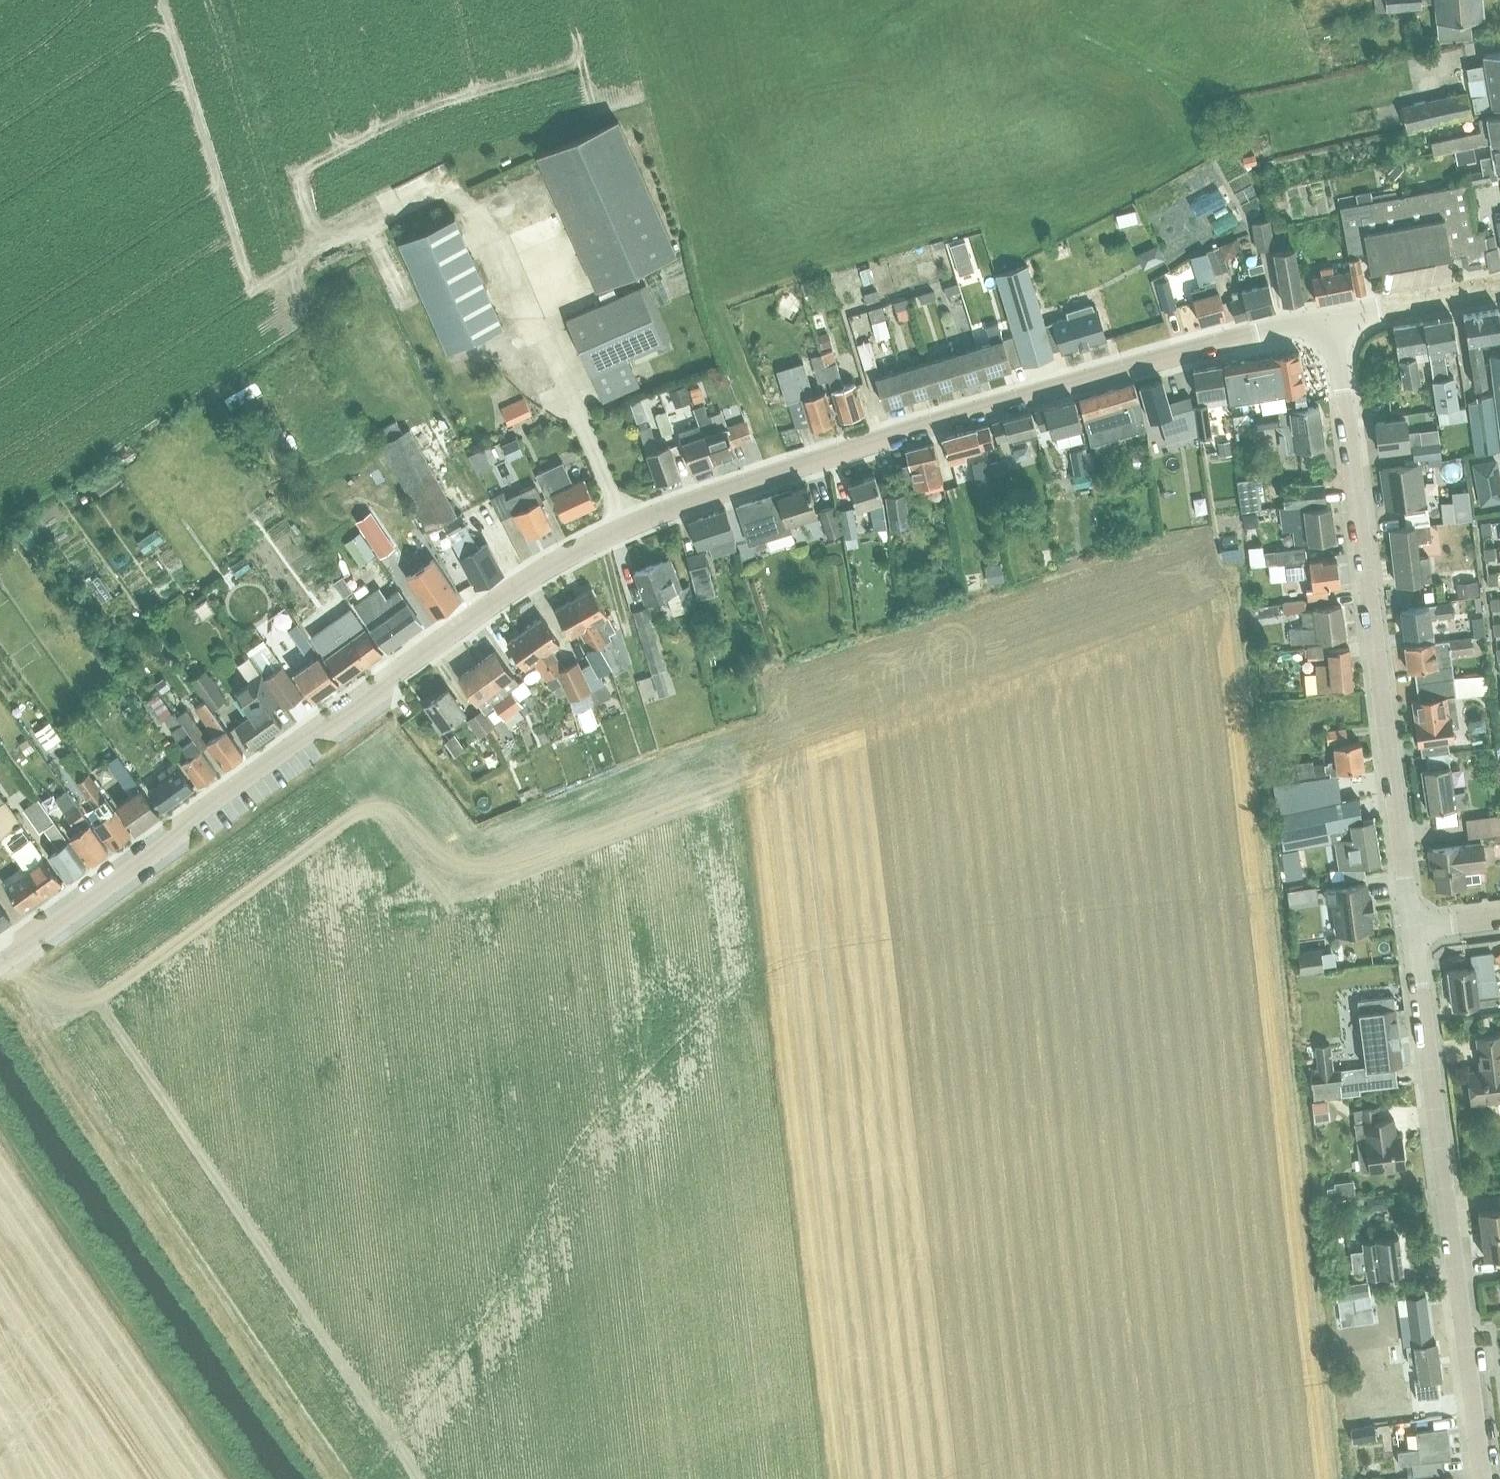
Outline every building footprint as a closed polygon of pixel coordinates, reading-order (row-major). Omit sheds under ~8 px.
[(1374,9),(1420,5),(1420,3),(1419,0),(1374,0),(1374,9)] [(1435,2),(1438,40),(1473,37),(1472,20),(1484,19),(1482,0),(1435,0),(1435,2)] [(1436,36),(1424,37),(1425,49),(1437,48),(1436,36)] [(1468,68),(1473,96),(1476,111),(1478,111),(1499,106),(1499,51),(1483,53),(1486,64),(1468,68)] [(1468,92),(1403,107),(1408,129),(1472,115),(1469,97),(1468,92)] [(1499,141),(1499,114),(1479,117),(1481,131),(1452,136),(1431,140),(1434,155),(1492,142),(1499,141)] [(597,286),(680,254),(622,126),(541,160),(597,286)] [(1471,173),(1473,183),(1498,178),(1497,170),(1499,170),(1499,141),(1492,142),(1495,156),(1481,158),(1481,160),(1483,171),(1471,173)] [(1254,154),(1242,156),(1244,166),(1256,163),(1254,154)] [(1404,170),(1398,165),(1390,174),(1396,179),(1404,170)] [(1372,271),(1464,255),(1465,262),(1470,265),(1489,262),(1492,269),(1486,236),(1485,230),(1477,231),(1469,184),(1398,197),(1373,201),(1371,201),(1341,207),(1350,255),(1369,251),(1372,271)] [(1397,191),(1372,195),(1373,201),(1398,197),(1397,191)] [(485,282),(463,233),(455,215),(422,229),(399,239),(416,277),(429,308),(448,351),(476,338),(504,326),(485,282)] [(1258,249),(1274,246),(1270,219),(1253,222),(1258,249)] [(1486,236),(1492,270),(1499,268),(1499,261),(1497,246),(1495,235),(1486,236)] [(1233,242),(1236,255),(1252,251),(1249,238),(1233,242)] [(966,241),(951,246),(959,275),(974,270),(966,241)] [(1158,261),(1175,255),(1172,246),(1155,253),(1158,261)] [(1283,302),(1303,298),(1294,247),(1274,250),(1283,302)] [(1207,252),(1215,273),(1227,268),(1219,248),(1207,252)] [(1360,257),(1350,259),(1352,271),(1352,273),(1362,271),(1360,257)] [(1263,262),(1249,266),(1251,275),(1265,272),(1263,262)] [(1201,268),(1206,281),(1204,282),(1205,286),(1190,291),(1200,322),(1226,315),(1219,291),(1216,278),(1211,265),(1201,268)] [(1323,276),(1313,278),(1317,301),(1356,294),(1352,273),(1352,271),(1334,274),(1333,265),(1322,267),(1323,276)] [(997,275),(1024,364),(1054,355),(1053,351),(1061,349),(1062,353),(1080,348),(1080,349),(1081,348),(1081,347),(1088,345),(1088,346),(1089,346),(1089,345),(1106,340),(1097,309),(1094,310),(1093,305),(1066,313),(1068,318),(1045,324),(1028,266),(997,275)] [(870,268),(860,270),(861,275),(864,285),(874,282),(870,268)] [(1362,271),(1352,273),(1356,294),(1367,292),(1363,272),(1362,271)] [(861,275),(852,277),(855,288),(864,285),(861,275)] [(1157,283),(1164,311),(1176,307),(1169,280),(1157,283)] [(1236,299),(1231,300),(1236,320),(1276,309),(1269,283),(1235,292),(1236,299)] [(959,284),(945,288),(948,298),(962,293),(959,284)] [(640,291),(569,318),(590,374),(601,403),(638,390),(626,361),(662,347),(669,344),(647,288),(640,291)] [(787,290),(777,307),(796,317),(805,301),(787,290)] [(875,290),(863,295),(865,304),(878,300),(875,290)] [(933,292),(920,296),(922,305),(936,301),(933,292)] [(908,299),(894,303),(897,313),(911,308),(908,299)] [(883,307),(869,311),(872,321),(877,337),(891,333),(886,316),(883,307)] [(1489,386),(1482,345),(1499,343),(1499,313),(1499,309),(1465,314),(1476,388),(1489,386)] [(1426,321),(1425,321),(1429,348),(1431,365),(1441,425),(1469,420),(1466,405),(1460,406),(1455,376),(1450,377),(1449,369),(1444,370),(1441,356),(1448,355),(1447,348),(1459,346),(1453,316),(1451,317),(1439,319),(1437,319),(1437,320),(1426,321)] [(1400,325),(1395,326),(1403,380),(1404,386),(1421,383),(1417,359),(1416,349),(1429,348),(1425,321),(1400,325)] [(992,342),(978,346),(987,375),(1013,367),(1004,338),(999,324),(987,327),(992,342)] [(829,331),(819,334),(822,347),(832,344),(829,331)] [(469,363),(492,349),(487,340),(464,354),(469,363)] [(866,368),(878,364),(871,340),(858,344),(866,368)] [(689,360),(702,358),(699,342),(686,345),(689,360)] [(987,375),(978,346),(953,354),(962,383),(987,375)] [(832,350),(821,353),(829,379),(841,420),(864,413),(855,383),(843,386),(832,350)] [(1291,402),(1307,398),(1299,351),(1225,364),(1233,415),(1251,412),(1291,402)] [(818,382),(829,379),(821,353),(811,356),(818,382)] [(953,354),(928,361),(937,391),(962,383),(953,354)] [(1470,402),(1477,453),(1499,448),(1499,354),(1490,356),(1494,380),(1496,394),(1480,396),(1470,402)] [(928,361),(902,369),(912,398),(937,391),(928,361)] [(826,390),(814,394),(810,380),(805,364),(794,368),(780,372),(789,400),(802,396),(812,428),(835,422),(826,390)] [(1221,365),(1195,369),(1197,380),(1200,404),(1196,405),(1201,438),(1211,436),(1207,411),(1207,407),(1227,404),(1223,380),(1221,365)] [(912,398),(902,369),(877,377),(886,406),(912,398)] [(725,370),(712,374),(717,388),(730,384),(725,370)] [(705,397),(717,393),(713,379),(701,383),(705,397)] [(1191,395),(1174,400),(1177,410),(1171,412),(1162,380),(1162,379),(1160,380),(1141,385),(1151,420),(1160,418),(1167,444),(1198,436),(1191,395)] [(698,380),(689,383),(691,390),(700,387),(698,380)] [(1135,383),(1079,399),(1088,429),(1089,429),(1093,445),(1095,445),(1098,456),(1115,451),(1112,440),(1146,430),(1143,411),(1135,383)] [(689,403),(684,387),(671,391),(676,407),(689,403)] [(691,390),(696,404),(705,401),(701,387),(700,387),(691,390)] [(525,397),(503,408),(510,423),(532,412),(525,397)] [(1307,400),(1307,398),(1291,402),(1251,412),(1255,411),(1258,426),(1279,422),(1279,424),(1284,428),(1287,453),(1325,447),(1319,405),(1308,407),(1307,401),(1307,400)] [(1082,427),(1075,400),(1036,411),(1041,429),(1050,426),(1052,435),(1082,427)] [(694,407),(714,462),(736,455),(733,445),(753,437),(746,418),(726,425),(727,427),(717,431),(711,414),(708,415),(704,404),(694,407)] [(714,462),(694,407),(700,424),(679,431),(682,442),(691,470),(714,462)] [(662,434),(673,430),(666,409),(655,413),(662,434)] [(1014,442),(1038,435),(1032,412),(992,423),(997,441),(1012,437),(1014,442)] [(398,418),(376,430),(383,442),(406,485),(428,528),(443,520),(456,514),(411,427),(404,430),(398,418)] [(1420,430),(1409,432),(1407,419),(1378,423),(1381,450),(1411,447),(1411,445),(1415,445),(1417,460),(1429,458),(1442,457),(1443,457),(1441,442),(1422,444),(1420,430)] [(994,445),(989,425),(943,438),(950,463),(962,460),(961,454),(994,445)] [(647,453),(657,482),(680,474),(669,445),(658,449),(654,438),(651,427),(639,431),(643,442),(647,453)] [(517,436),(503,443),(509,458),(523,452),(517,436)] [(502,443),(481,450),(487,467),(507,460),(502,443)] [(944,482),(935,444),(906,450),(910,464),(902,466),(905,480),(913,478),(916,488),(944,482)] [(1222,458),(1231,457),(1230,445),(1220,446),(1222,458)] [(1082,447),(1069,449),(1074,473),(1097,468),(1092,448),(1083,450),(1082,447)] [(1442,457),(1429,458),(1430,466),(1443,464),(1442,457)] [(1497,459),(1473,463),(1481,505),(1499,501),(1499,475),(1497,459)] [(987,460),(972,463),(975,480),(990,477),(987,460)] [(1003,472),(1000,461),(990,464),(993,475),(1003,472)] [(1384,469),(1389,508),(1425,502),(1420,464),(1384,469)] [(555,465),(536,474),(547,497),(554,493),(565,518),(596,503),(585,478),(574,483),(566,467),(558,470),(555,465)] [(115,469),(104,477),(110,485),(121,477),(115,469)] [(875,476),(850,484),(858,509),(871,504),(874,528),(877,528),(887,527),(884,500),(875,476)] [(1284,485),(1287,506),(1306,504),(1327,501),(1324,480),(1284,485)] [(503,493),(490,499),(501,519),(513,513),(515,517),(519,525),(522,524),(528,537),(551,526),(539,501),(542,500),(535,486),(521,493),(507,499),(503,493)] [(816,513),(811,497),(812,496),(811,492),(810,493),(808,487),(780,495),(779,492),(738,505),(745,528),(750,544),(767,538),(792,530),(789,522),(816,513)] [(887,495),(892,527),(910,524),(905,493),(887,495)] [(1470,502),(1454,503),(1455,518),(1472,517),(1470,502)] [(841,530),(832,503),(818,508),(827,536),(841,530)] [(1246,503),(1226,506),(1228,517),(1248,514),(1246,503)] [(1283,506),(1283,507),(1284,517),(1286,531),(1296,530),(1298,543),(1336,539),(1332,505),(1307,508),(1306,504),(1287,506),(1283,506)] [(1429,506),(1407,509),(1409,527),(1431,524),(1429,506)] [(853,508),(840,510),(845,538),(858,536),(853,508)] [(708,545),(735,536),(727,509),(690,521),(699,548),(708,545)] [(1122,510),(1109,511),(1110,519),(1122,518),(1122,510)] [(372,511),(357,521),(381,557),(396,546),(372,511)] [(1481,522),(1483,534),(1492,532),(1491,521),(1481,522)] [(1429,580),(1426,556),(1420,557),(1418,542),(1433,540),(1431,524),(1409,527),(1392,529),(1399,584),(1429,580)] [(45,536),(37,525),(29,531),(37,542),(45,536)] [(158,546),(178,536),(172,525),(152,536),(158,546)] [(465,525),(449,533),(476,584),(501,571),(494,558),(487,543),(477,548),(465,525)] [(0,542),(0,548),(4,554),(17,545),(10,535),(0,542)] [(360,535),(347,544),(361,563),(373,554),(360,535)] [(735,536),(708,545),(712,555),(736,548),(735,536)] [(1234,558),(1255,553),(1252,541),(1231,545),(1234,558)] [(1485,548),(1486,559),(1496,558),(1494,546),(1485,548)] [(1263,552),(1265,566),(1279,565),(1287,564),(1308,561),(1307,547),(1277,551),(1265,552),(1264,552),(1263,552)] [(705,552),(688,556),(699,599),(716,595),(705,552)] [(382,556),(351,579),(362,593),(393,570),(382,556)] [(669,558),(636,571),(647,602),(667,595),(674,614),(676,614),(688,609),(697,606),(690,586),(681,589),(676,576),(669,558)] [(434,559),(408,577),(421,597),(435,617),(445,609),(461,599),(447,578),(434,559)] [(1313,576),(1314,588),(1308,588),(1309,600),(1329,597),(1328,586),(1341,585),(1338,559),(1323,561),(1323,559),(1308,561),(1287,564),(1289,579),(1313,576)] [(992,564),(995,581),(1005,580),(1002,562),(992,564)] [(333,575),(337,575),(340,574),(340,570),(339,567),(335,567),(332,568),(332,572),(333,575)] [(1487,571),(1488,583),(1498,582),(1497,570),(1487,571)] [(343,575),(334,582),(345,597),(354,591),(343,575)] [(1457,584),(1458,598),(1476,596),(1475,582),(1457,584)] [(381,587),(356,605),(371,627),(388,650),(423,624),(400,593),(398,590),(388,597),(381,587)] [(593,587),(574,598),(601,644),(598,646),(611,667),(614,673),(627,666),(611,638),(610,639),(607,634),(616,629),(608,614),(593,587)] [(1434,591),(1424,592),(1425,602),(1435,602),(1434,591)] [(1492,607),(1499,606),(1499,595),(1490,596),(1492,607)] [(574,598),(556,609),(571,635),(580,630),(591,649),(587,652),(592,662),(582,668),(586,677),(590,690),(592,689),(605,683),(599,673),(611,667),(598,646),(601,644),(574,598)] [(915,604),(908,600),(905,607),(912,611),(915,604)] [(1305,601),(1284,604),(1285,613),(1302,611),(1304,627),(1290,629),(1292,643),(1346,636),(1341,603),(1314,607),(1314,610),(1306,611),(1305,601)] [(1453,602),(1402,608),(1405,635),(1412,635),(1413,645),(1405,645),(1405,646),(1471,638),(1471,636),(1436,641),(1434,629),(1432,630),(1431,619),(1455,617),(1454,611),(1453,602)] [(667,674),(654,631),(646,607),(634,611),(642,634),(652,670),(655,678),(667,674)] [(353,610),(312,639),(325,656),(343,682),(370,662),(384,652),(366,627),(353,610)] [(543,617),(526,630),(555,673),(562,684),(570,698),(575,710),(594,702),(590,690),(586,677),(582,668),(579,661),(565,666),(552,648),(561,642),(543,617)] [(296,623),(288,629),(298,643),(306,655),(315,649),(306,637),(296,623)] [(555,673),(526,630),(508,642),(526,667),(535,661),(555,689),(562,684),(555,673)] [(264,675),(282,701),(287,707),(304,695),(283,666),(263,637),(246,650),(264,675)] [(1471,638),(1405,646),(1409,670),(1414,669),(1416,683),(1441,680),(1438,655),(1451,654),(1473,651),(1471,638)] [(1306,674),(1307,691),(1353,688),(1349,647),(1328,649),(1328,645),(1307,648),(1308,657),(1329,655),(1330,665),(1316,666),(1317,673),(1306,674)] [(496,650),(480,662),(504,695),(503,696),(514,711),(514,712),(519,720),(524,716),(519,708),(524,705),(521,701),(533,692),(524,680),(520,683),(496,650)] [(316,702),(340,684),(320,656),(295,673),(316,702)] [(504,695),(480,662),(460,676),(478,702),(480,701),(485,707),(476,714),(488,730),(497,724),(486,710),(494,704),(505,719),(510,726),(519,720),(514,712),(514,711),(503,696),(504,695)] [(192,680),(207,700),(213,709),(227,699),(206,670),(192,680)] [(535,693),(546,686),(537,673),(526,680),(535,693)] [(1418,701),(1414,702),(1416,721),(1417,730),(1414,732),(1415,741),(1419,743),(1419,745),(1421,745),(1422,757),(1426,756),(1448,753),(1450,753),(1449,741),(1454,741),(1452,727),(1456,726),(1459,726),(1456,696),(1487,693),(1485,674),(1454,678),(1441,680),(1416,683),(1418,701)] [(282,701),(264,675),(237,694),(253,716),(237,727),(252,748),(282,725),(271,709),(282,701)] [(164,678),(156,684),(163,693),(171,687),(164,678)] [(465,712),(448,690),(427,704),(436,717),(434,718),(442,729),(465,712)] [(175,711),(202,750),(211,744),(225,765),(243,752),(213,709),(207,700),(197,707),(217,735),(210,740),(188,709),(179,716),(176,711),(175,711)] [(217,771),(202,750),(175,711),(165,718),(192,756),(183,762),(199,785),(217,771)] [(488,730),(476,714),(468,720),(479,736),(488,730)] [(47,748),(62,738),(50,722),(36,733),(47,748)] [(1328,743),(1348,740),(1346,727),(1326,730),(1328,743)] [(469,728),(458,735),(466,747),(477,740),(469,728)] [(464,747),(454,733),(444,740),(454,754),(464,747)] [(21,743),(29,753),(36,747),(29,737),(21,743)] [(1330,772),(1331,776),(1340,774),(1340,772),(1365,768),(1361,743),(1335,746),(1337,760),(1329,761),(1329,763),(1314,765),(1313,760),(1296,762),(1298,776),(1315,774),(1330,772)] [(118,752),(107,761),(134,798),(119,808),(135,830),(160,812),(131,771),(118,752)] [(1448,753),(1426,756),(1428,769),(1450,767),(1448,753)] [(163,810),(195,788),(176,762),(159,774),(163,781),(149,790),(163,810)] [(1429,812),(1468,806),(1465,791),(1454,792),(1451,766),(1450,767),(1428,769),(1423,770),(1429,812)] [(89,772),(78,780),(104,816),(95,822),(113,846),(132,832),(89,772)] [(1277,786),(1276,786),(1285,849),(1287,849),(1335,840),(1340,867),(1344,866),(1346,879),(1366,876),(1364,864),(1379,861),(1373,819),(1363,821),(1359,798),(1343,802),(1338,775),(1313,779),(1277,786)] [(90,863),(110,849),(67,789),(56,798),(63,809),(76,827),(80,825),(83,829),(71,837),(90,863)] [(2,837),(21,823),(0,793),(0,835),(2,837)] [(67,879),(87,865),(39,797),(24,808),(29,817),(40,832),(45,828),(58,847),(49,853),(67,879)] [(12,851),(22,865),(2,880),(6,885),(23,910),(63,882),(31,838),(12,851)] [(1481,882),(1479,864),(1484,864),(1481,843),(1433,849),(1438,887),(1481,882)] [(1366,883),(1327,888),(1329,902),(1334,902),(1339,935),(1372,930),(1370,914),(1374,914),(1372,898),(1368,898),(1366,883)] [(11,919),(0,904),(0,926),(11,919)] [(1302,972),(1325,969),(1322,950),(1299,953),(1302,972)] [(1453,1008),(1499,1001),(1499,998),(1497,977),(1496,978),(1493,952),(1470,955),(1472,967),(1448,971),(1453,1008)] [(1396,1007),(1361,1011),(1364,1035),(1363,1035),(1367,1067),(1403,1063),(1396,1007)] [(1471,1104),(1499,1101),(1499,1037),(1477,1039),(1480,1071),(1467,1073),(1471,1104)] [(1314,1097),(1343,1094),(1341,1068),(1334,1069),(1331,1043),(1317,1045),(1320,1071),(1312,1072),(1314,1097)] [(1312,1103),(1314,1119),(1328,1117),(1325,1101),(1312,1103)] [(1395,1119),(1379,1121),(1377,1105),(1354,1108),(1359,1147),(1361,1171),(1371,1170),(1406,1166),(1402,1134),(1396,1134),(1395,1119)] [(1336,1188),(1328,1189),(1329,1201),(1337,1200),(1336,1188)] [(1499,1229),(1499,1195),(1481,1197),(1483,1209),(1479,1209),(1482,1231),(1499,1229)] [(1385,1196),(1367,1199),(1369,1210),(1387,1207),(1385,1196)] [(1482,1231),(1485,1257),(1499,1255),(1499,1229),(1482,1231)] [(1369,1278),(1404,1273),(1399,1237),(1365,1241),(1366,1250),(1353,1252),(1355,1269),(1368,1267),(1369,1278)] [(1370,1293),(1369,1280),(1339,1284),(1341,1297),(1370,1293)] [(1404,1296),(1398,1297),(1400,1310),(1400,1314),(1408,1313),(1411,1332),(1412,1344),(1406,1344),(1408,1356),(1409,1362),(1418,1361),(1420,1380),(1415,1380),(1416,1391),(1417,1399),(1432,1397),(1440,1396),(1437,1378),(1441,1378),(1436,1341),(1432,1341),(1429,1318),(1426,1293),(1404,1296)] [(1374,1425),(1352,1428),(1353,1441),(1376,1438),(1374,1425)] [(1445,1473),(1443,1459),(1452,1458),(1448,1428),(1417,1432),(1419,1448),(1398,1451),(1400,1465),(1413,1463),(1414,1476),(1445,1473)]
